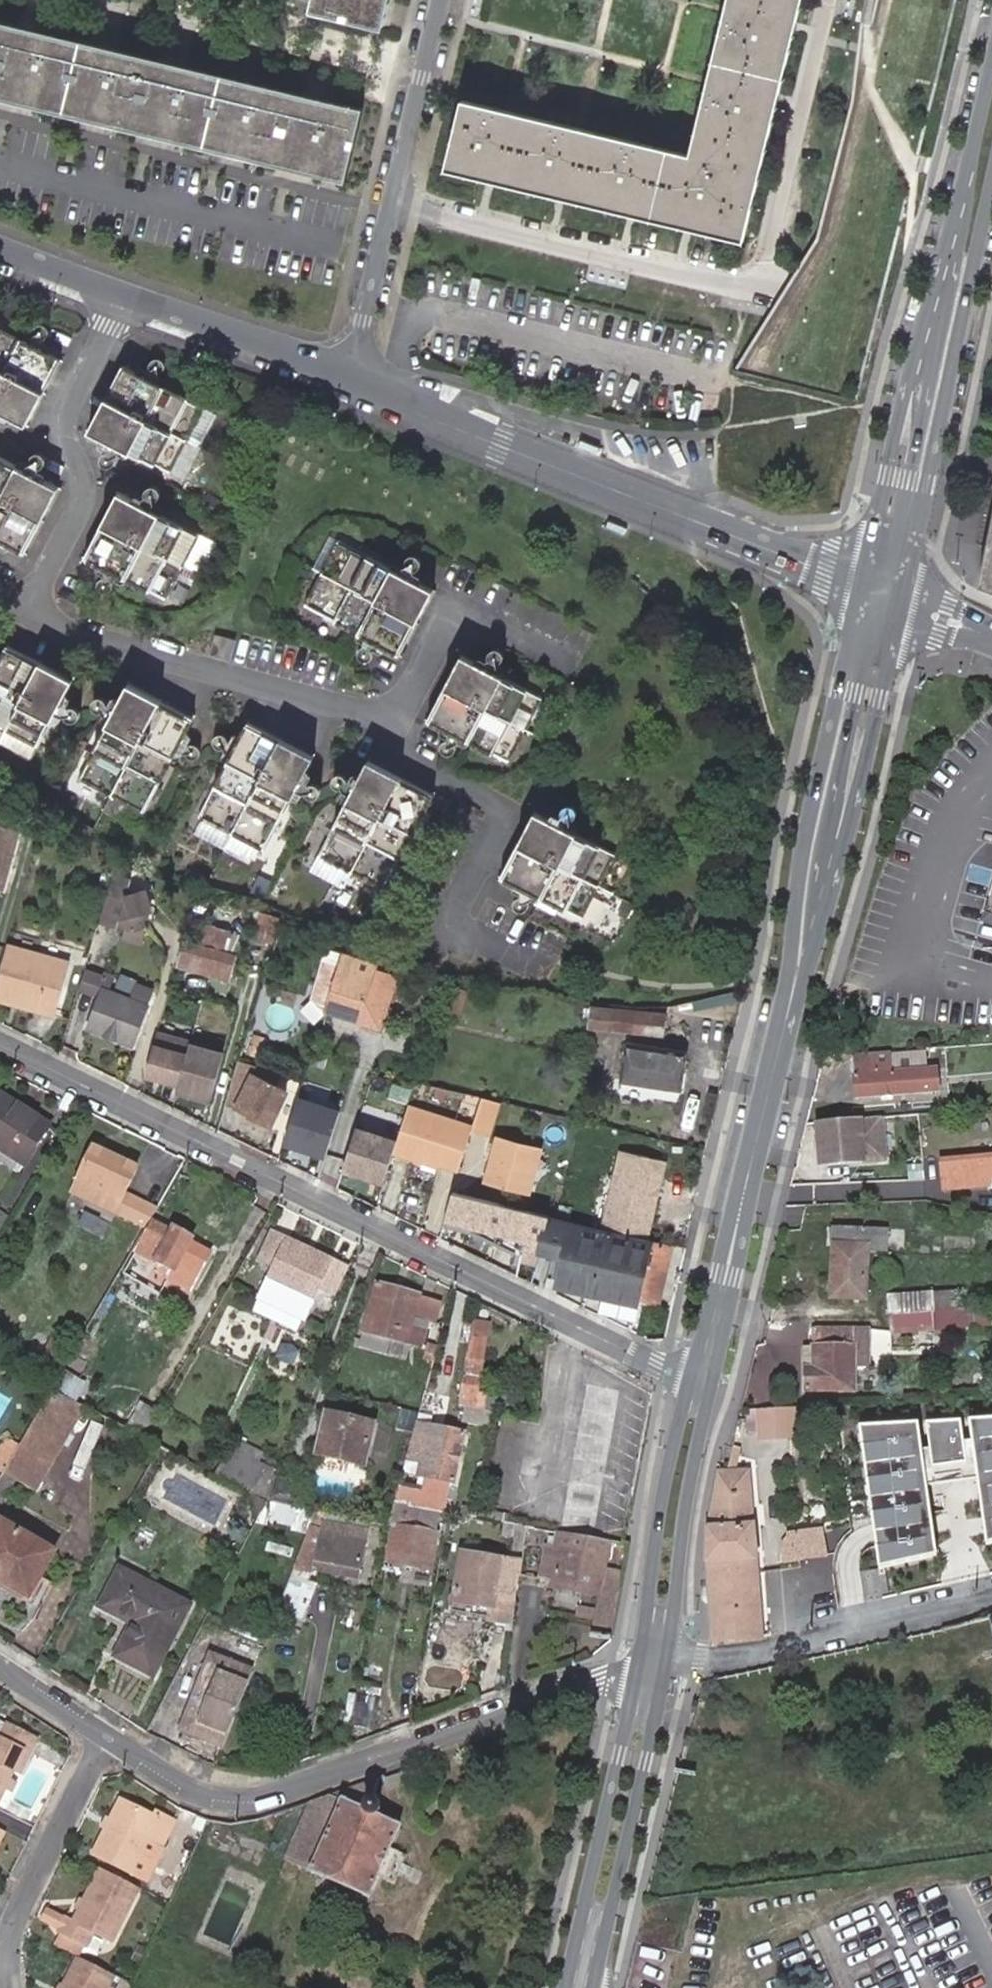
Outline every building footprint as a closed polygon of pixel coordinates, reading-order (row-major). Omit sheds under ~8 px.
[(385,0),(309,0),(307,8),(379,26),(385,0)] [(685,148),(461,96),(444,167),(740,241),(798,0),(722,0),(685,148)] [(0,21),(0,96),(344,179),(362,105),(0,21)] [(0,329),(0,414),(19,424),(55,357),(0,329)] [(113,370),(79,433),(160,476),(177,442),(190,448),(205,418),(113,370)] [(14,555),(50,488),(0,462),(0,548),(14,555)] [(109,494),(74,559),(154,602),(189,536),(109,494)] [(978,581),(991,587),(991,509),(978,581)] [(418,595),(321,543),(287,607),(382,661),(418,595)] [(222,635),(203,630),(199,649),(217,654),(222,635)] [(0,646),(0,750),(18,759),(62,680),(0,646)] [(526,703),(447,659),(412,725),(491,767),(526,703)] [(132,813),(182,719),(116,683),(66,777),(132,813)] [(252,852),(302,758),(239,724),(189,818),(252,852)] [(420,796),(356,762),(305,855),(369,890),(420,796)] [(601,862),(520,818),(484,882),(565,927),(601,862)] [(1,891),(20,832),(0,826),(0,891),(1,891)] [(135,929),(137,932),(148,928),(145,920),(149,918),(147,912),(151,910),(144,889),(132,893),(125,888),(127,879),(112,875),(100,921),(115,925),(116,924),(123,925),(135,929)] [(184,957),(232,971),(237,953),(212,947),(213,941),(228,945),(233,929),(202,921),(195,942),(188,940),(184,957)] [(141,943),(137,932),(135,929),(123,925),(120,937),(141,943)] [(274,952),(277,942),(257,936),(253,946),(274,952)] [(9,945),(0,980),(0,998),(13,1002),(14,998),(42,1006),(40,1011),(56,1016),(72,963),(9,945)] [(358,954),(349,952),(329,1016),(380,1032),(396,979),(354,966),(358,954)] [(181,968),(230,980),(232,971),(184,957),(181,968)] [(86,968),(79,991),(101,998),(145,1013),(148,1003),(112,990),(117,974),(105,970),(103,973),(86,968)] [(40,1011),(42,1006),(14,998),(13,1002),(0,998),(0,1000),(40,1011)] [(134,1044),(145,1013),(101,998),(90,1030),(134,1044)] [(666,1020),(591,1008),(587,1028),(663,1039),(666,1020)] [(192,1045),(159,1036),(148,1076),(181,1085),(179,1091),(212,1100),(224,1057),(191,1048),(192,1045)] [(584,1043),(583,1051),(593,1053),(594,1044),(584,1043)] [(678,1082),(685,1083),(689,1057),(625,1046),(617,1085),(676,1095),(678,1082)] [(925,1049),(896,1052),(896,1053),(850,1057),(854,1096),(937,1089),(935,1066),(926,1067),(925,1049)] [(239,1063),(227,1102),(252,1113),(251,1115),(274,1124),(291,1083),(239,1063)] [(682,1096),(685,1083),(678,1082),(676,1095),(682,1096)] [(6,1098),(0,1107),(0,1151),(32,1169),(55,1127),(6,1098)] [(475,1124),(473,1132),(487,1136),(497,1125),(504,1103),(483,1099),(475,1124)] [(344,1114),(302,1101),(289,1145),(331,1158),(344,1114)] [(475,1124),(409,1105),(397,1143),(394,1154),(441,1166),(440,1168),(461,1173),(473,1132),(475,1124)] [(886,1156),(883,1114),(819,1118),(821,1138),(827,1137),(828,1143),(821,1144),(823,1160),(886,1156)] [(397,1143),(357,1131),(344,1173),(385,1185),(394,1154),(397,1143)] [(532,1146),(499,1138),(492,1162),(488,1181),(530,1191),(536,1168),(527,1166),(532,1146)] [(665,1158),(622,1149),(604,1226),(648,1236),(665,1158)] [(139,1173),(96,1151),(73,1194),(146,1233),(156,1216),(125,1199),(139,1173)] [(966,1161),(965,1157),(943,1159),(945,1186),(967,1185),(966,1177),(991,1175),(991,1158),(966,1161)] [(648,1236),(604,1226),(455,1193),(447,1221),(520,1256),(536,1264),(537,1253),(538,1248),(570,1254),(564,1284),(597,1291),(597,1298),(647,1310),(650,1302),(661,1304),(674,1247),(648,1236)] [(10,1219),(0,1213),(0,1235),(10,1219)] [(174,1234),(155,1225),(141,1254),(158,1262),(174,1271),(170,1279),(194,1290),(211,1254),(191,1244),(194,1238),(176,1230),(174,1234)] [(883,1250),(883,1227),(833,1227),(833,1245),(829,1245),(829,1297),(863,1297),(864,1250),(883,1250)] [(263,1302),(303,1322),(320,1288),(336,1296),(350,1267),(333,1259),(330,1264),(291,1245),(292,1240),(275,1232),(262,1262),(278,1269),(263,1302)] [(174,1271),(158,1262),(145,1286),(187,1306),(194,1290),(170,1279),(174,1271)] [(391,1341),(407,1346),(416,1320),(438,1326),(445,1304),(379,1285),(364,1334),(391,1341)] [(884,1294),(884,1313),(955,1310),(954,1291),(884,1294)] [(296,1336),(303,1322),(263,1302),(257,1317),(296,1336)] [(964,1332),(963,1312),(954,1312),(896,1316),(897,1325),(889,1325),(890,1337),(964,1332)] [(465,1408),(488,1410),(505,1411),(506,1399),(483,1396),(489,1325),(474,1323),(465,1408)] [(855,1353),(865,1353),(866,1329),(817,1328),(815,1350),(814,1367),(807,1368),(806,1392),(854,1393),(855,1353)] [(391,1341),(364,1334),(361,1347),(387,1355),(391,1341)] [(54,1338),(39,1365),(51,1372),(67,1346),(54,1338)] [(814,1367),(815,1350),(804,1350),(803,1368),(807,1368),(814,1367)] [(953,1374),(952,1393),(991,1392),(991,1374),(953,1374)] [(50,1394),(74,1406),(83,1387),(61,1376),(50,1394)] [(74,1406),(50,1394),(20,1444),(6,1469),(3,1474),(0,1478),(13,1485),(30,1495),(81,1409),(74,1406)] [(505,1411),(519,1413),(520,1401),(506,1399),(505,1411)] [(799,1411),(748,1414),(746,1431),(758,1440),(759,1445),(801,1442),(799,1411)] [(850,1425),(865,1532),(871,1573),(934,1557),(920,1468),(965,1461),(978,1548),(991,1544),(991,1418),(850,1425)] [(385,1432),(335,1420),(326,1462),(376,1474),(385,1432)] [(90,1481),(109,1427),(94,1421),(75,1475),(90,1481)] [(407,1502),(446,1509),(453,1481),(458,1482),(470,1434),(426,1424),(414,1473),(437,1477),(434,1488),(412,1484),(407,1502)] [(3,1474),(6,1469),(20,1444),(7,1436),(0,1448),(0,1472),(3,1474)] [(229,1470),(268,1483),(272,1468),(234,1455),(229,1470)] [(284,1488),(313,1499),(321,1474),(292,1465),(284,1488)] [(751,1471),(716,1473),(708,1530),(704,1562),(714,1643),(763,1636),(761,1600),(767,1600),(766,1587),(759,1587),(751,1471)] [(0,1478),(0,1479),(0,1508),(13,1485),(0,1478)] [(407,1502),(405,1511),(410,1512),(398,1561),(430,1568),(446,1509),(407,1502)] [(329,1504),(302,1568),(323,1572),(367,1582),(378,1530),(336,1516),(339,1508),(329,1504)] [(379,1522),(339,1508),(336,1516),(378,1530),(379,1522)] [(0,1526),(0,1577),(32,1596),(57,1553),(3,1521),(0,1526)] [(821,1527),(775,1534),(780,1564),(826,1557),(821,1527)] [(607,1595),(618,1544),(571,1535),(566,1533),(560,1532),(558,1539),(567,1542),(563,1560),(550,1558),(546,1580),(558,1582),(558,1585),(607,1595)] [(567,1542),(558,1539),(555,1552),(552,1551),(550,1558),(563,1560),(567,1542)] [(513,1626),(517,1602),(497,1599),(503,1557),(462,1551),(455,1600),(481,1604),(480,1608),(495,1610),(493,1623),(513,1626)] [(105,1605),(128,1618),(150,1581),(126,1568),(105,1605)] [(302,1568),(292,1590),(317,1596),(323,1572),(302,1568)] [(35,1598),(32,1596),(0,1577),(0,1599),(25,1614),(35,1598)] [(150,1581),(128,1618),(136,1624),(120,1655),(156,1676),(196,1606),(150,1581)] [(317,1596),(292,1590),(283,1610),(313,1616),(317,1596)] [(46,1604),(35,1598),(25,1614),(36,1621),(46,1604)] [(184,1731),(224,1748),(256,1674),(216,1658),(184,1731)] [(343,1724),(353,1727),(365,1680),(354,1678),(343,1724)] [(365,1680),(353,1727),(374,1731),(385,1685),(365,1680)] [(2,1785),(9,1789),(15,1778),(8,1775),(12,1767),(21,1748),(23,1749),(30,1733),(3,1719),(0,1725),(0,1790),(2,1785)] [(35,1735),(30,1733),(23,1749),(21,1748),(12,1767),(19,1770),(35,1735)] [(371,1796),(379,1782),(308,1806),(297,1822),(278,1852),(348,1896),(361,1876),(376,1852),(388,1833),(368,1823),(363,1827),(357,1829),(351,1828),(346,1825),(341,1821),(338,1816),(337,1810),(338,1804),(341,1798),(346,1795),(351,1792),(357,1792),(363,1793),(368,1796),(371,1796)] [(372,1801),(368,1796),(363,1793),(357,1792),(351,1792),(346,1795),(341,1798),(338,1804),(337,1810),(338,1816),(341,1821),(346,1825),(351,1828),(357,1829),(363,1827),(368,1823),(372,1819),(374,1813),(374,1807),(372,1801)] [(159,1819),(124,1801),(97,1854),(135,1873),(151,1842),(163,1847),(177,1822),(162,1814),(159,1819)] [(308,1806),(270,1816),(275,1828),(297,1822),(308,1806)] [(392,1860),(376,1852),(361,1876),(376,1886),(392,1860)] [(137,1887),(97,1866),(70,1919),(66,1917),(58,1930),(63,1933),(55,1947),(73,1956),(79,1959),(86,1945),(99,1952),(106,1937),(111,1939),(137,1887)] [(158,1873),(148,1893),(168,1903),(177,1883),(158,1873)] [(58,1930),(66,1917),(61,1914),(45,1906),(38,1920),(54,1928),(58,1930)] [(73,1956),(58,1987),(125,1987),(127,1983),(109,1974),(79,1959),(73,1956)]
